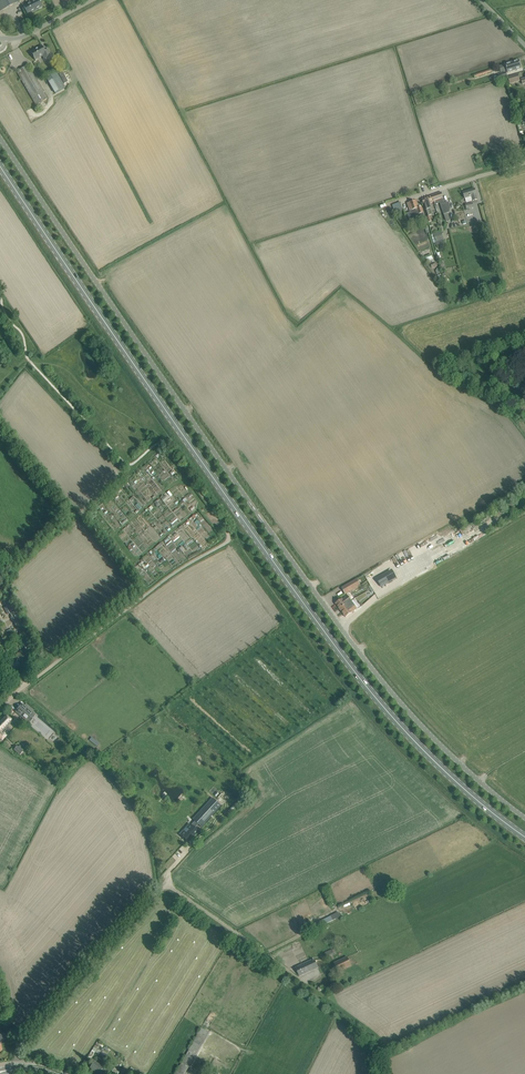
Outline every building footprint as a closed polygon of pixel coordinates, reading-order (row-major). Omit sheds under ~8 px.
[(20,1),(19,0),(0,0),(0,11),(20,1)] [(28,14),(43,7),(39,0),(34,0),(35,1),(24,7),(28,14)] [(45,60),(52,56),(48,49),(44,51),(42,46),(31,52),(35,60),(42,56),(45,60)] [(519,61),(518,61),(499,67),(501,72),(507,70),(508,72),(521,68),(520,65),(521,64),(520,62),(519,61)] [(47,98),(30,70),(28,65),(17,72),(36,104),(47,98)] [(491,69),(474,75),(474,78),(491,72),(491,69)] [(56,72),(46,78),(49,82),(55,94),(60,91),(65,88),(58,76),(56,72)] [(510,84),(520,81),(518,74),(508,77),(510,84)] [(474,189),(463,192),(466,202),(473,200),(473,201),(478,199),(476,195),(476,194),(474,189)] [(441,192),(431,196),(434,202),(435,204),(440,203),(444,214),(449,213),(447,209),(451,208),(449,202),(445,203),(444,199),(443,199),(441,192)] [(431,203),(434,202),(431,196),(423,199),(422,199),(426,209),(428,215),(432,214),(430,209),(432,208),(431,203)] [(415,219),(424,216),(422,207),(418,208),(416,201),(414,202),(413,201),(411,202),(411,203),(407,204),(410,212),(407,213),(411,224),(416,222),(415,219)] [(443,240),(441,232),(434,234),(436,242),(443,240)] [(431,254),(425,256),(427,263),(433,261),(431,254)] [(470,525),(464,528),(467,533),(473,530),(470,525)] [(381,587),(393,580),(388,572),(376,579),(381,587)] [(355,578),(341,588),(345,594),(355,587),(354,586),(359,584),(355,578)] [(342,599),(342,598),(335,603),(340,609),(351,601),(348,596),(343,599),(342,599)] [(6,607),(4,608),(8,615),(10,613),(12,618),(11,618),(13,622),(15,620),(19,628),(22,627),(18,620),(20,619),(8,598),(3,601),(6,607)] [(351,601),(340,609),(346,617),(357,609),(351,601)] [(12,632),(3,637),(5,641),(14,636),(12,632)] [(27,640),(22,643),(26,651),(31,648),(27,640)] [(16,711),(28,722),(34,715),(22,704),(16,711)] [(0,720),(0,739),(2,740),(6,736),(2,732),(13,721),(6,715),(2,720),(1,719),(0,720)] [(92,737),(89,740),(97,747),(100,744),(92,737)] [(17,746),(14,749),(20,755),(20,754),(22,756),(24,754),(22,753),(23,752),(24,750),(20,745),(18,747),(17,746)] [(222,806),(212,797),(192,818),(201,826),(205,820),(208,823),(222,806)] [(181,835),(181,836),(182,837),(183,838),(184,838),(187,841),(193,834),(194,835),(197,831),(194,829),(198,825),(196,823),(193,827),(191,825),(190,825),(181,835)] [(338,912),(316,923),(318,927),(340,916),(338,912)] [(334,948),(324,952),(327,958),(331,956),(333,958),(334,958),(333,955),(334,954),(336,953),(334,948)] [(347,957),(334,963),(338,972),(351,966),(347,957)] [(296,968),(300,976),(318,967),(314,959),(296,968)] [(11,1025),(9,1015),(2,1016),(4,1027),(11,1025)] [(175,1073),(184,1073),(185,1073),(189,1067),(190,1067),(210,1033),(201,1027),(197,1036),(196,1035),(194,1038),(195,1039),(188,1050),(189,1050),(175,1073)] [(118,1072),(112,1068),(110,1072),(109,1071),(109,1070),(94,1061),(89,1068),(99,1073),(118,1073),(119,1073),(118,1072)]
